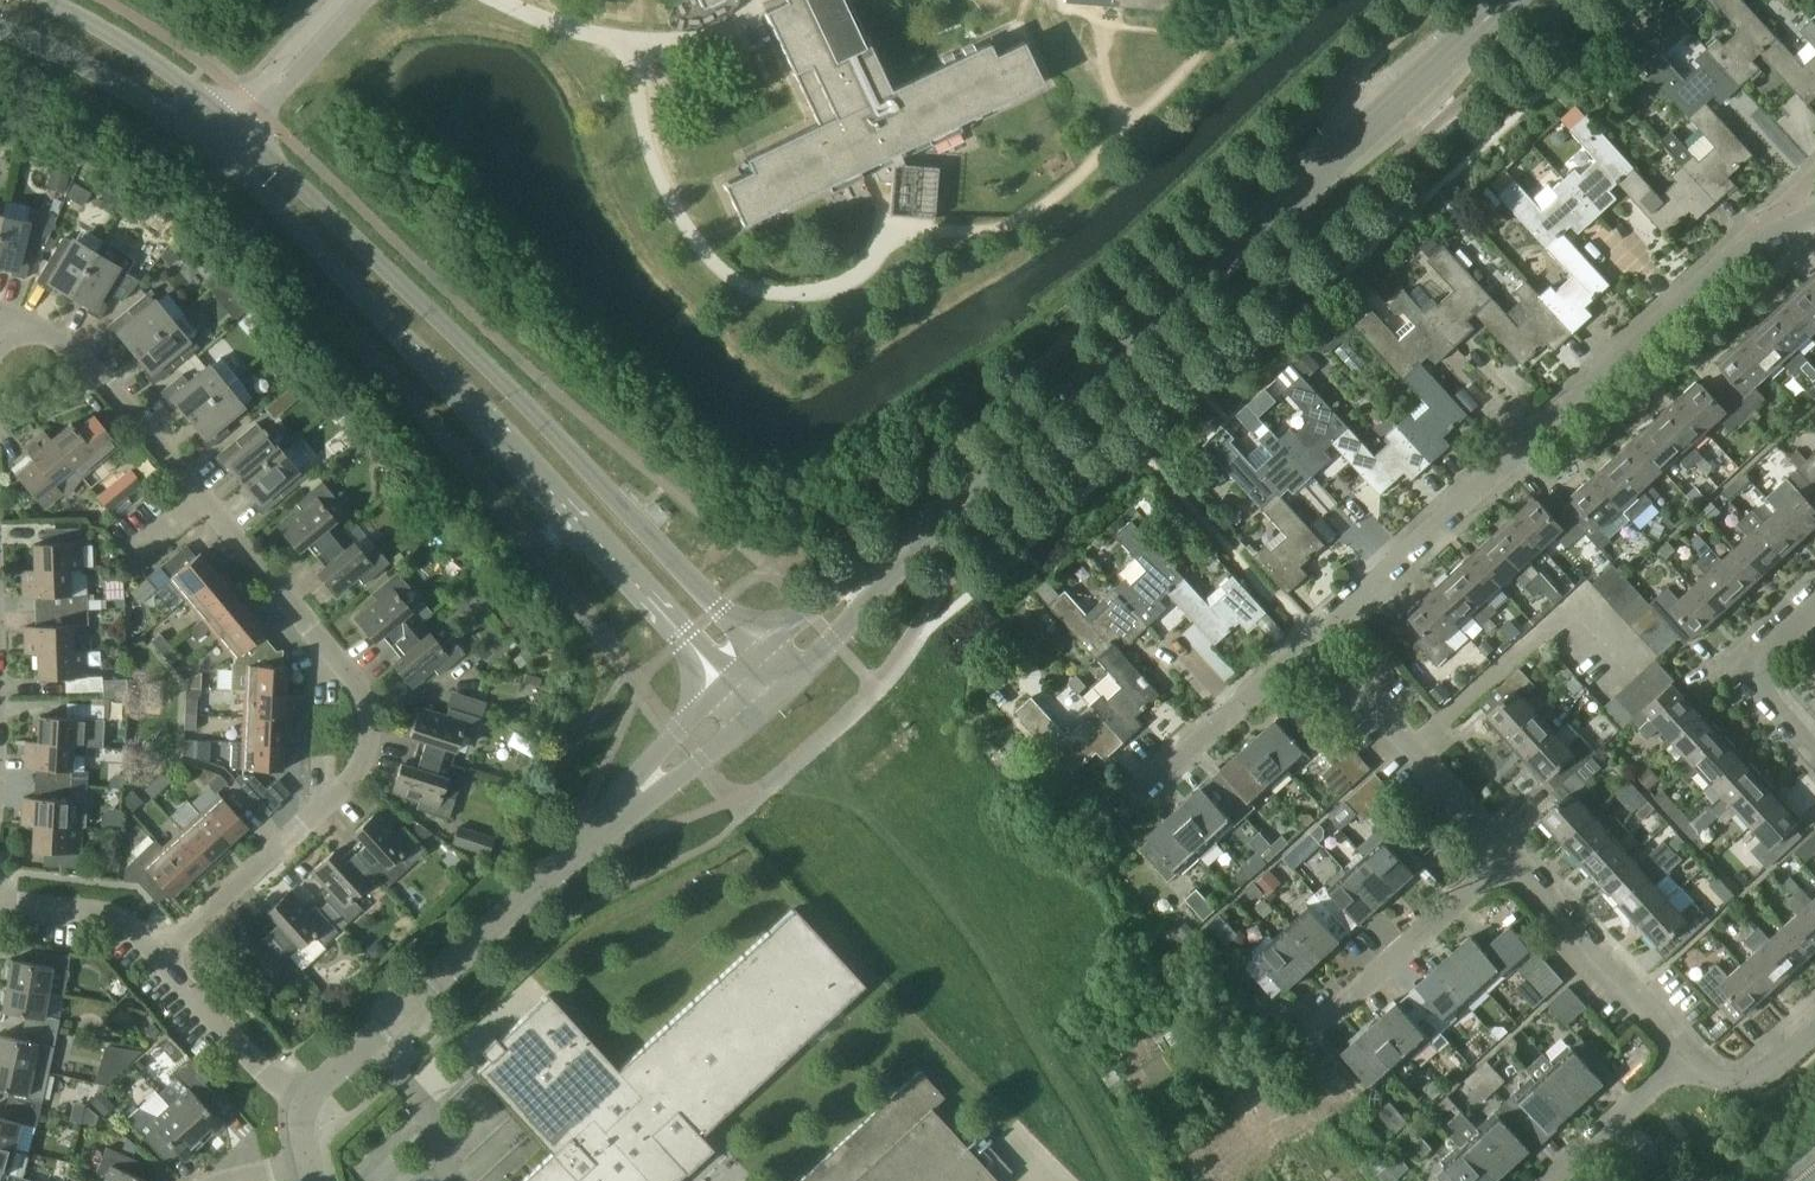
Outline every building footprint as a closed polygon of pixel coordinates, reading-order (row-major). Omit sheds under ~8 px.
[(702,8),(719,0),(698,0),(702,8)] [(763,11),(816,124),(744,158),(750,170),(722,184),(741,225),(827,184),(830,191),(874,171),(879,181),(890,182),(887,215),(932,219),(936,168),(903,165),(900,159),(960,130),(956,123),(1041,83),(1022,42),(994,55),(988,43),(889,90),(847,0),(786,0),(763,11)] [(1111,4),(1179,9),(1179,0),(1066,0),(1111,4)] [(1714,56),(1741,86),(1760,68),(1753,60),(1761,53),(1777,38),(1743,0),(1713,0),(1740,30),(1724,44),(1718,38),(1707,48),(1714,56)] [(1811,20),(1800,30),(1814,47),(1814,25),(1811,20)] [(1803,67),(1777,38),(1761,53),(1808,104),(1814,98),(1814,56),(1803,67)] [(1642,65),(1690,118),(1706,103),(1714,95),(1722,103),(1741,86),(1714,56),(1707,48),(1696,59),(1701,65),(1686,80),(1658,50),(1642,65)] [(1662,141),(1677,159),(1716,203),(1736,185),(1729,177),(1753,154),(1706,103),(1690,118),(1705,135),(1689,150),(1672,132),(1662,141)] [(1576,104),(1561,119),(1571,130),(1598,160),(1582,174),(1576,168),(1565,178),(1598,215),(1617,198),(1610,190),(1618,182),(1635,167),(1587,115),(1586,115),(1576,104)] [(1697,220),(1716,203),(1677,159),(1683,165),(1672,175),(1678,182),(1661,197),(1635,167),(1618,182),(1666,234),(1690,212),(1697,220)] [(1516,179),(1499,195),(1546,247),(1563,232),(1572,224),(1579,233),(1598,215),(1565,178),(1554,188),(1559,194),(1543,209),(1516,179)] [(3,218),(0,229),(0,264),(13,267),(11,275),(26,279),(40,222),(36,221),(35,225),(3,218)] [(51,257),(36,281),(49,289),(54,282),(72,293),(103,242),(82,229),(75,241),(74,241),(73,242),(66,238),(61,239),(51,257)] [(1540,295),(1555,311),(1574,332),(1593,314),(1586,307),(1611,284),(1563,232),(1546,247),(1573,277),(1557,291),(1551,285),(1540,295)] [(103,242),(72,293),(91,305),(87,312),(100,320),(114,296),(123,301),(143,277),(130,269),(127,267),(124,271),(119,268),(124,259),(121,252),(103,242)] [(1439,304),(1433,298),(1422,308),(1456,345),(1476,327),(1468,319),(1475,311),(1491,296),(1445,245),(1429,259),(1456,289),(1439,304)] [(1806,288),(1814,298),(1814,273),(1809,278),(1813,282),(1806,288)] [(1519,326),(1491,296),(1475,311),(1523,363),(1548,341),(1555,349),(1574,332),(1555,311),(1540,295),(1526,281),(1516,291),(1529,305),(1535,311),(1519,326)] [(1810,335),(1814,330),(1814,298),(1806,288),(1802,284),(1788,297),(1792,301),(1785,307),(1810,335)] [(123,334),(137,351),(181,314),(172,321),(151,296),(155,293),(152,290),(107,328),(116,339),(123,334)] [(1373,310),(1357,324),(1405,377),(1421,362),(1430,354),(1437,362),(1456,345),(1422,308),(1405,291),(1389,306),(1398,314),(1402,310),(1410,319),(1416,326),(1400,339),(1395,333),(1373,310)] [(1774,311),(1761,322),(1801,366),(1808,360),(1797,347),(1810,335),(1785,307),(1777,315),(1774,311)] [(196,344),(193,347),(188,341),(197,333),(197,328),(183,313),(181,314),(137,351),(151,368),(144,373),(154,385),(199,347),(196,344)] [(1793,374),(1801,366),(1761,322),(1746,336),(1749,340),(1742,346),(1768,374),(1782,361),(1793,374)] [(1732,349),(1718,361),(1722,365),(1721,366),(1737,384),(1727,393),(1748,415),(1766,398),(1755,386),(1768,374),(1742,346),(1735,353),(1732,349)] [(1307,378),(1320,366),(1307,352),(1294,364),(1307,378)] [(161,393),(170,404),(177,399),(191,416),(237,377),(221,357),(210,367),(190,383),(183,375),(161,393)] [(1409,414),(1398,425),(1431,463),(1451,445),(1443,437),(1468,414),(1421,362),(1405,377),(1426,400),(1409,414)] [(1332,458),(1325,449),(1333,442),(1349,426),(1302,374),(1285,390),(1313,420),(1296,435),(1290,429),(1279,438),(1313,475),(1332,458)] [(246,388),(237,377),(191,416),(205,433),(198,438),(208,450),(230,431),(223,423),(242,406),(235,398),(246,388)] [(1686,397),(1680,404),(1705,431),(1719,418),(1731,431),(1748,415),(1727,393),(1717,402),(1701,384),(1700,385),(1696,381),(1683,393),(1686,397)] [(278,414),(302,393),(293,383),(269,405),(278,414)] [(1695,463),(1703,456),(1692,444),(1705,431),(1680,404),(1672,411),(1669,407),(1656,419),(1695,463)] [(72,424),(52,440),(51,441),(74,468),(73,468),(81,478),(119,446),(94,416),(77,430),(72,424)] [(1637,443),(1663,470),(1677,457),(1688,469),(1695,463),(1656,419),(1641,432),(1645,436),(1637,443)] [(224,470),(231,464),(245,481),(280,452),(259,427),(263,424),(260,420),(215,458),(224,470)] [(1405,472),(1412,480),(1431,463),(1398,425),(1387,435),(1392,441),(1376,456),(1349,426),(1333,442),(1380,494),(1405,472)] [(1222,428),(1205,444),(1214,454),(1261,506),(1277,491),(1281,495),(1290,488),(1294,493),(1313,475),(1279,438),(1271,429),(1260,439),(1263,443),(1274,455),(1258,470),(1247,458),(1232,442),(1236,438),(1225,426),(1222,428)] [(35,462),(18,476),(29,489),(46,509),(62,495),(67,497),(81,478),(73,468),(74,468),(51,441),(52,440),(44,431),(23,448),(34,461),(35,462)] [(1653,501),(1661,494),(1650,482),(1663,470),(1637,443),(1630,449),(1627,445),(1613,458),(1653,501)] [(305,474),(301,477),(296,471),(304,465),(304,462),(293,447),(288,447),(281,453),(280,452),(245,481),(259,498),(252,503),(262,515),(307,477),(305,474)] [(1791,460),(1789,462),(1814,489),(1814,453),(1807,460),(1798,450),(1789,458),(1791,460)] [(1595,481),(1621,509),(1635,495),(1646,508),(1653,501),(1613,458),(1599,471),(1603,474),(1595,481)] [(1791,497),(1777,510),(1803,538),(1810,532),(1813,535),(1814,534),(1814,509),(1808,501),(1814,494),(1814,489),(1789,462),(1784,467),(1791,475),(1780,485),(1791,497)] [(98,498),(109,511),(139,486),(128,473),(98,498)] [(1723,492),(1729,499),(1750,480),(1744,473),(1723,492)] [(1572,496),(1575,499),(1565,508),(1585,532),(1601,549),(1611,540),(1600,528),(1621,509),(1595,481),(1588,488),(1585,484),(1572,496)] [(299,551),(306,545),(315,556),(343,532),(334,521),(335,520),(324,507),(335,498),(322,482),(296,503),(301,510),(279,528),(299,551)] [(1301,566),(1326,544),(1281,495),(1277,491),(1261,506),(1288,536),(1272,550),(1266,544),(1255,555),(1289,593),(1309,575),(1301,566)] [(1521,510),(1524,514),(1517,520),(1542,548),(1556,535),(1567,548),(1585,532),(1565,508),(1555,518),(1539,501),(1538,502),(1534,497),(1521,510)] [(1735,549),(1761,577),(1768,570),(1771,573),(1785,561),(1745,517),(1745,518),(1737,509),(1730,515),(1749,536),(1735,549)] [(1795,545),(1803,538),(1777,510),(1764,522),(1753,510),(1745,517),(1785,561),(1798,548),(1795,545)] [(1126,578),(1115,588),(1149,625),(1168,607),(1161,599),(1169,592),(1185,577),(1137,525),(1133,520),(1117,534),(1121,539),(1138,558),(1121,573),(1126,578)] [(1510,527),(1506,523),(1493,535),(1533,579),(1540,573),(1529,560),(1542,548),(1517,520),(1510,527)] [(35,572),(70,569),(70,570),(82,570),(81,528),(69,529),(69,543),(34,544),(35,570),(35,572)] [(317,573),(336,596),(358,578),(364,584),(390,563),(376,547),(365,556),(354,542),(353,543),(343,532),(315,556),(324,567),(317,573)] [(1482,552),(1475,558),(1500,586),(1514,574),(1525,586),(1533,579),(1493,535),(1478,548),(1482,552)] [(1703,555),(1743,599),(1756,587),(1753,584),(1761,577),(1735,549),(1722,561),(1710,548),(1711,548),(1699,535),(1690,542),(1703,555)] [(178,552),(147,578),(156,590),(169,579),(186,599),(217,573),(200,553),(187,564),(178,552)] [(1693,588),(1719,616),(1726,609),(1728,612),(1743,599),(1703,555),(1695,562),(1707,575),(1693,588)] [(1468,565),(1464,561),(1450,574),(1490,618),(1498,611),(1486,599),(1500,586),(1475,558),(1468,565)] [(1593,584),(1602,594),(1623,575),(1613,564),(1593,584)] [(23,597),(71,596),(70,570),(70,569),(35,572),(35,570),(22,570),(23,597)] [(382,636),(391,647),(419,623),(410,612),(411,611),(400,598),(411,588),(397,572),(371,594),(377,600),(355,619),(374,642),(382,636)] [(222,579),(217,573),(186,599),(202,619),(237,590),(226,576),(222,579)] [(1185,577),(1169,592),(1216,645),(1241,623),(1247,630),(1267,612),(1233,574),(1222,585),(1205,599),(1185,577)] [(1436,587),(1440,591),(1433,597),(1458,624),(1471,612),(1483,625),(1490,618),(1450,574),(1436,587)] [(1602,594),(1611,604),(1632,585),(1623,575),(1602,594)] [(1632,585),(1611,604),(1621,615),(1641,595),(1632,585)] [(1669,587),(1650,604),(1651,605),(1660,616),(1670,627),(1680,637),(1686,644),(1696,634),(1697,636),(1698,634),(1701,637),(1714,625),(1712,622),(1719,616),(1693,588),(1680,599),(1669,587)] [(1050,605),(1097,658),(1114,642),(1123,634),(1130,642),(1149,625),(1115,588),(1103,598),(1109,605),(1093,619),(1066,590),(1050,605)] [(202,619),(189,630),(197,640),(211,629),(219,638),(250,613),(245,607),(249,603),(237,590),(202,619)] [(75,595),(76,610),(88,610),(87,595),(75,595)] [(1621,615),(1630,625),(1651,605),(1650,604),(1641,595),(1621,615)] [(1437,666),(1455,649),(1444,637),(1458,624),(1433,597),(1425,604),(1421,600),(1408,612),(1412,616),(1411,617),(1415,622),(1405,631),(1437,666)] [(1630,625),(1640,636),(1660,616),(1651,605),(1630,625)] [(77,626),(88,625),(88,610),(76,610),(77,626)] [(267,633),(250,613),(219,638),(235,657),(234,658),(234,663),(267,654),(256,641),(267,633)] [(1670,627),(1660,616),(1640,636),(1649,645),(1670,627)] [(393,664),(412,687),(434,669),(439,675),(465,654),(452,638),(441,647),(429,633),(428,634),(419,623),(391,647),(400,658),(393,664)] [(24,627),(25,654),(38,654),(38,653),(73,652),(73,651),(72,625),(24,627)] [(1659,656),(1680,637),(1670,627),(1649,645),(1659,656)] [(160,634),(151,641),(161,653),(170,646),(160,634)] [(1107,701),(1101,695),(1090,704),(1125,742),(1144,725),(1136,716),(1161,694),(1114,642),(1097,658),(1123,686),(1107,701)] [(170,646),(161,653),(171,665),(180,658),(170,646)] [(86,678),(85,650),(73,651),(73,652),(38,653),(38,654),(39,679),(86,678)] [(234,663),(230,664),(232,670),(231,686),(231,691),(245,692),(286,694),(287,667),(273,666),(274,652),(267,654),(234,663)] [(1645,669),(1664,691),(1675,680),(1656,659),(1645,669)] [(1501,728),(1508,735),(1508,736),(1535,711),(1523,697),(1535,686),(1519,668),(1497,688),(1506,698),(1488,714),(1489,716),(1486,718),(1498,731),(1501,728)] [(1635,679),(1654,700),(1664,691),(1645,669),(1635,679)] [(1635,679),(1624,688),(1643,709),(1654,700),(1635,679)] [(1661,729),(1673,742),(1701,716),(1694,709),(1698,705),(1686,693),(1675,680),(1664,691),(1654,700),(1643,709),(1633,719),(1631,721),(1648,740),(1661,729)] [(1624,688),(1613,698),(1633,719),(1643,709),(1624,688)] [(410,736),(419,739),(415,753),(450,764),(450,763),(454,750),(456,751),(461,734),(475,738),(481,718),(486,702),(451,691),(446,707),(449,708),(447,716),(420,707),(410,736)] [(245,692),(244,717),(290,719),(291,701),(285,701),(286,694),(245,692)] [(1098,751),(1105,760),(1125,742),(1090,704),(1079,714),(1086,721),(1069,735),(1033,696),(1016,711),(1073,773),(1098,751)] [(1604,707),(1623,728),(1631,721),(1633,719),(1613,698),(1604,707)] [(186,699),(185,715),(197,715),(197,699),(186,699)] [(1521,750),(1528,757),(1555,732),(1542,718),(1555,707),(1548,699),(1535,711),(1508,736),(1508,735),(1504,739),(1517,753),(1521,750)] [(1287,712),(1258,738),(1286,769),(1306,752),(1315,743),(1287,712)] [(184,730),(196,730),(197,715),(185,715),(184,730)] [(1686,756),(1673,767),(1679,774),(1724,733),(1711,721),(1708,724),(1701,716),(1673,742),(1686,756)] [(40,717),(39,742),(39,743),(73,745),(73,746),(86,746),(87,719),(40,717)] [(284,737),(289,737),(290,719),(244,717),(243,743),(283,744),(284,737)] [(1546,777),(1556,788),(1575,772),(1596,753),(1579,735),(1567,746),(1555,732),(1528,757),(1533,764),(1530,767),(1542,780),(1546,777)] [(1679,774),(1687,782),(1700,770),(1712,783),(1740,758),(1734,751),(1737,748),(1724,733),(1679,774)] [(1258,738),(1241,754),(1269,785),(1275,791),(1292,775),(1286,769),(1258,738)] [(1345,739),(1326,756),(1335,766),(1353,748),(1345,739)] [(184,740),(183,755),(194,758),(195,758),(196,740),(184,740)] [(26,741),(25,768),(72,771),(72,770),(84,770),(85,756),(86,746),(73,746),(73,745),(39,743),(39,742),(26,741)] [(232,742),(231,769),(242,769),(268,770),(277,771),(282,771),(283,744),(243,743),(232,742)] [(1353,748),(1335,766),(1344,776),(1363,758),(1353,748)] [(402,763),(392,792),(420,801),(417,809),(449,819),(455,799),(465,768),(450,763),(450,764),(415,753),(411,766),(402,763)] [(1241,754),(1222,771),(1213,779),(1246,816),(1257,806),(1252,800),(1269,785),(1241,754)] [(1353,785),(1372,768),(1363,758),(1344,776),(1353,785)] [(1740,758),(1712,783),(1725,797),(1712,809),(1718,816),(1762,775),(1750,763),(1747,766),(1740,758)] [(1323,776),(1341,796),(1353,786),(1344,776),(1335,766),(1323,776)] [(1542,822),(1554,835),(1558,832),(1565,839),(1592,814),(1579,800),(1591,789),(1575,772),(1556,788),(1553,792),(1562,802),(1545,817),(1546,818),(1542,822)] [(227,783),(219,774),(209,783),(217,792),(227,783)] [(281,805),(254,775),(241,775),(235,780),(269,816),(281,805)] [(1358,791),(1367,801),(1385,784),(1377,775),(1358,791)] [(1772,793),(1776,790),(1762,775),(1718,816),(1725,824),(1739,812),(1751,825),(1779,800),(1772,793)] [(155,779),(144,790),(152,798),(163,788),(155,779)] [(1213,779),(1203,788),(1185,805),(1213,836),(1230,820),(1235,826),(1246,816),(1213,779)] [(1395,795),(1385,784),(1367,801),(1376,811),(1395,795)] [(1662,790),(1654,797),(1674,817),(1681,810),(1662,790)] [(133,791),(122,801),(132,812),(143,802),(133,791)] [(1364,822),(1376,811),(1367,801),(1358,791),(1347,802),(1364,822)] [(201,814),(215,829),(228,844),(248,826),(220,796),(201,814)] [(69,827),(69,826),(71,800),(23,798),(22,825),(34,826),(34,825),(69,827)] [(1792,828),(1799,821),(1797,820),(1801,816),(1789,804),(1786,807),(1779,800),(1751,825),(1764,839),(1751,851),(1767,868),(1801,837),(1792,828)] [(1185,805),(1167,821),(1200,859),(1201,858),(1218,842),(1213,836),(1185,805)] [(1692,821),(1681,810),(1674,817),(1684,828),(1692,821)] [(355,832),(361,839),(351,849),(375,876),(386,866),(387,867),(400,855),(410,866),(425,852),(403,827),(396,833),(377,812),(355,832)] [(1303,814),(1298,818),(1306,826),(1316,818),(1311,813),(1303,814)] [(182,831),(195,845),(213,865),(226,853),(222,849),(228,844),(215,829),(201,814),(182,831)] [(1568,850),(1580,864),(1624,825),(1617,817),(1605,828),(1592,814),(1565,839),(1571,846),(1568,850)] [(1167,821),(1148,838),(1150,840),(1140,849),(1169,881),(1179,872),(1182,875),(1200,859),(1167,821)] [(67,868),(79,868),(81,827),(69,826),(69,827),(34,825),(34,826),(33,851),(68,853),(67,868)] [(1320,825),(1311,832),(1320,842),(1325,838),(1325,830),(1324,829),(1320,825)] [(1596,874),(1603,881),(1631,856),(1618,842),(1630,831),(1624,825),(1580,864),(1593,877),(1596,874)] [(458,826),(452,845),(488,856),(494,837),(458,826)] [(213,865),(195,845),(182,831),(163,848),(190,878),(196,873),(199,877),(213,865)] [(1248,842),(1267,862),(1278,851),(1272,844),(1260,831),(1248,842)] [(1700,831),(1692,839),(1702,849),(1710,842),(1701,833),(1700,831)] [(1794,851),(1804,862),(1814,852),(1814,832),(1794,851)] [(1282,834),(1272,844),(1278,851),(1289,841),(1282,834)] [(125,868),(124,881),(139,882),(151,896),(162,886),(171,896),(190,878),(163,848),(156,840),(137,857),(125,868)] [(1643,870),(1631,856),(1603,881),(1610,889),(1606,892),(1619,906),(1662,866),(1676,854),(1664,841),(1643,860),(1648,865),(1643,870)] [(1387,842),(1368,859),(1396,890),(1415,873),(1387,842)] [(347,923),(362,909),(353,899),(366,887),(365,886),(375,876),(351,849),(340,858),(334,851),(311,872),(331,893),(324,899),(347,923)] [(1350,875),(1378,906),(1396,890),(1368,859),(1350,875)] [(1662,866),(1619,906),(1632,920),(1635,916),(1642,923),(1669,898),(1681,887),(1669,874),(1662,866)] [(1238,871),(1237,881),(1241,885),(1250,877),(1242,868),(1238,871)] [(1316,893),(1350,931),(1359,923),(1378,906),(1350,875),(1350,876),(1343,868),(1316,893)] [(1250,895),(1259,896),(1263,891),(1255,882),(1245,891),(1250,895)] [(1197,888),(1185,899),(1204,919),(1216,909),(1197,888)] [(1795,896),(1814,918),(1814,900),(1813,902),(1802,889),(1795,896)] [(338,931),(316,906),(309,912),(290,891),(268,911),(274,918),(264,928),(288,955),(299,946),(300,947),(313,935),(323,945),(338,931)] [(1311,911),(1294,926),(1322,957),(1350,931),(1316,893),(1305,904),(1311,911)] [(1799,915),(1785,928),(1810,955),(1814,951),(1814,918),(1795,896),(1787,903),(1799,915)] [(1682,912),(1669,898),(1642,923),(1648,931),(1645,934),(1657,947),(1660,944),(1662,945),(1667,940),(1676,950),(1711,919),(1694,901),(1682,912)] [(713,1148),(701,1135),(863,984),(794,908),(618,1070),(548,995),(498,1041),(495,1038),(481,1050),(490,1059),(477,1071),(552,1153),(522,1180),(676,1180),(713,1148)] [(1227,945),(1239,934),(1220,914),(1208,924),(1227,945)] [(1294,926),(1275,943),(1303,974),(1322,957),(1294,926)] [(1472,937),(1453,954),(1482,985),(1488,992),(1506,975),(1505,974),(1532,949),(1510,926),(1483,950),(1472,937)] [(247,931),(224,951),(244,972),(237,978),(260,1003),(275,988),(266,978),(279,966),(278,965),(288,955),(264,928),(253,938),(247,931)] [(1759,928),(1753,934),(1792,978),(1806,965),(1803,962),(1810,955),(1785,928),(1771,940),(1759,928)] [(1778,991),(1792,978),(1753,934),(1744,942),(1756,954),(1743,966),(1768,994),(1775,987),(1778,991)] [(1246,968),(1273,997),(1284,987),(1286,989),(1303,974),(1275,943),(1269,936),(1251,952),(1256,958),(1246,968)] [(8,967),(6,979),(8,979),(7,986),(48,993),(64,995),(66,981),(64,981),(66,969),(68,970),(71,957),(37,952),(35,964),(11,960),(10,967),(8,967)] [(1537,952),(1519,969),(1527,978),(1546,961),(1537,952)] [(1453,954),(1435,970),(1464,1001),(1482,985),(1453,954)] [(1546,961),(1527,978),(1536,988),(1554,971),(1546,961)] [(1768,994),(1743,966),(1728,979),(1717,967),(1700,982),(1737,1023),(1747,1013),(1750,1016),(1764,1004),(1761,1000),(1768,994)] [(1417,987),(1408,995),(1441,1032),(1458,1018),(1457,1017),(1468,1006),(1464,1001),(1435,970),(1417,987)] [(1554,971),(1536,988),(1545,998),(1564,982),(1554,971)] [(26,1016),(44,1019),(44,1016),(48,993),(7,986),(6,992),(3,992),(1,1004),(4,1004),(2,1012),(26,1016)] [(1569,987),(1549,1005),(1558,1015),(1577,997),(1569,987)] [(1408,995),(1397,1005),(1379,1021),(1408,1052),(1414,1060),(1432,1044),(1439,1052),(1450,1042),(1441,1032),(1408,995)] [(1577,997),(1558,1015),(1568,1025),(1587,1008),(1586,1007),(1577,997)] [(26,1016),(24,1027),(46,1031),(57,1033),(60,1019),(48,1017),(44,1016),(44,1019),(26,1016)] [(1408,1052),(1379,1021),(1361,1037),(1389,1069),(1408,1052)] [(1496,1027),(1491,1031),(1499,1039),(1508,1031),(1504,1026),(1496,1027)] [(24,1027),(22,1041),(39,1044),(43,1045),(54,1047),(57,1033),(46,1031),(24,1027)] [(1513,1054),(1517,1050),(1518,1040),(1513,1035),(1504,1044),(1513,1054)] [(48,1073),(54,1047),(43,1045),(39,1044),(22,1041),(0,1036),(0,1063),(48,1073)] [(1371,1085),(1389,1069),(1361,1037),(1343,1054),(1371,1085)] [(1570,1044),(1551,1062),(1557,1069),(1570,1083),(1585,1100),(1603,1083),(1603,1082),(1614,1073),(1582,1037),(1571,1046),(1570,1044)] [(1506,1080),(1487,1060),(1475,1070),(1494,1091),(1506,1080)] [(188,1089),(170,1106),(203,1143),(223,1125),(211,1112),(221,1103),(222,1104),(223,1103),(216,1095),(186,1062),(174,1073),(188,1089)] [(10,1092),(27,1096),(32,1096),(43,1099),(48,1073),(0,1063),(0,1090),(10,1092)] [(1557,1069),(1542,1083),(1539,1085),(1567,1116),(1585,1100),(1570,1083),(1557,1069)] [(1464,1080),(1483,1101),(1494,1091),(1475,1070),(1464,1080)] [(941,1097),(917,1071),(798,1180),(999,1180),(1010,1171),(987,1146),(974,1158),(929,1109),(941,1097)] [(1520,1087),(1504,1102),(1526,1126),(1535,1135),(1544,1127),(1552,1136),(1563,1127),(1559,1123),(1567,1116),(1539,1085),(1532,1077),(1520,1087)] [(1443,1090),(1435,1081),(1430,1084),(1429,1094),(1433,1099),(1443,1090)] [(10,1092),(7,1105),(28,1110),(39,1113),(43,1099),(32,1096),(27,1096),(10,1092)] [(1443,1108),(1451,1109),(1457,1104),(1448,1095),(1438,1104),(1443,1108)] [(1397,1132),(1409,1121),(1390,1101),(1378,1111),(1397,1132)] [(1483,1135),(1511,1167),(1521,1159),(1523,1162),(1532,1153),(1516,1135),(1526,1126),(1504,1102),(1477,1128),(1483,1135)] [(7,1105),(4,1118),(21,1123),(25,1124),(36,1127),(39,1113),(28,1110),(7,1105)] [(140,1107),(126,1120),(135,1129),(155,1151),(166,1141),(184,1161),(203,1143),(170,1106),(159,1116),(140,1107)] [(1449,1123),(1456,1131),(1450,1136),(1459,1146),(1490,1180),(1496,1180),(1511,1167),(1483,1135),(1477,1128),(1462,1111),(1449,1123)] [(14,1148),(21,1123),(0,1117),(0,1145),(14,1148)] [(1413,1127),(1401,1137),(1420,1157),(1432,1147),(1413,1127)] [(7,1174),(14,1148),(0,1145),(0,1172),(7,1174)] [(1442,1180),(1490,1180),(1459,1146),(1441,1162),(1446,1168),(1436,1175),(1442,1180)] [(96,1172),(107,1176),(105,1180),(149,1180),(133,1174),(138,1161),(106,1147),(96,1172)] [(22,1178),(11,1175),(7,1174),(0,1172),(0,1180),(21,1180),(22,1178)]
